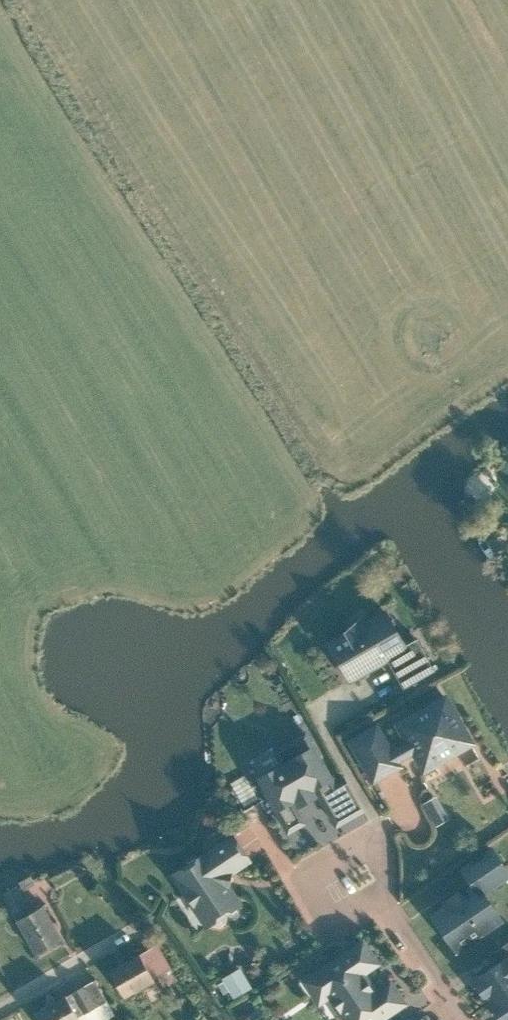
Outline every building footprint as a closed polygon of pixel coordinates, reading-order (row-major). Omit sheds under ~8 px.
[(394,608),(333,642),(351,674),(412,640),(394,608)] [(389,656),(405,683),(436,665),(420,637),(389,656)] [(447,695),(394,725),(422,775),(475,745),(447,695)] [(400,769),(376,725),(348,741),(373,784),(400,769)] [(280,766),(255,780),(288,837),(307,826),(298,811),(318,798),(335,829),(364,813),(345,778),(335,784),(305,732),(271,750),(280,766)] [(432,801),(444,822),(455,816),(443,795),(432,801)] [(232,836),(170,877),(204,930),(243,906),(226,880),(250,864),(232,836)] [(445,900),(430,911),(463,956),(502,927),(481,898),(507,879),(488,855),(438,891),(445,900)] [(14,887),(0,895),(0,896),(15,923),(30,915),(14,887)] [(62,943),(42,909),(16,924),(35,958),(62,943)] [(340,1019),(386,1019),(397,1012),(407,1004),(391,981),(376,991),(365,976),(380,965),(363,941),(300,983),(317,1008),(327,1002),(340,1019)] [(156,947),(139,957),(152,979),(169,969),(156,947)] [(487,1007),(507,993),(507,956),(470,982),(487,1007)] [(139,957),(109,975),(122,997),(152,979),(139,957)] [(249,966),(223,975),(230,997),(257,988),(249,966)] [(105,1001),(95,982),(72,994),(83,1013),(105,1001)] [(487,1007),(496,1019),(507,1019),(507,993),(487,1007)] [(35,1014),(38,1019),(76,1019),(64,999),(35,1014)] [(386,1019),(404,1019),(397,1012),(386,1019)]
